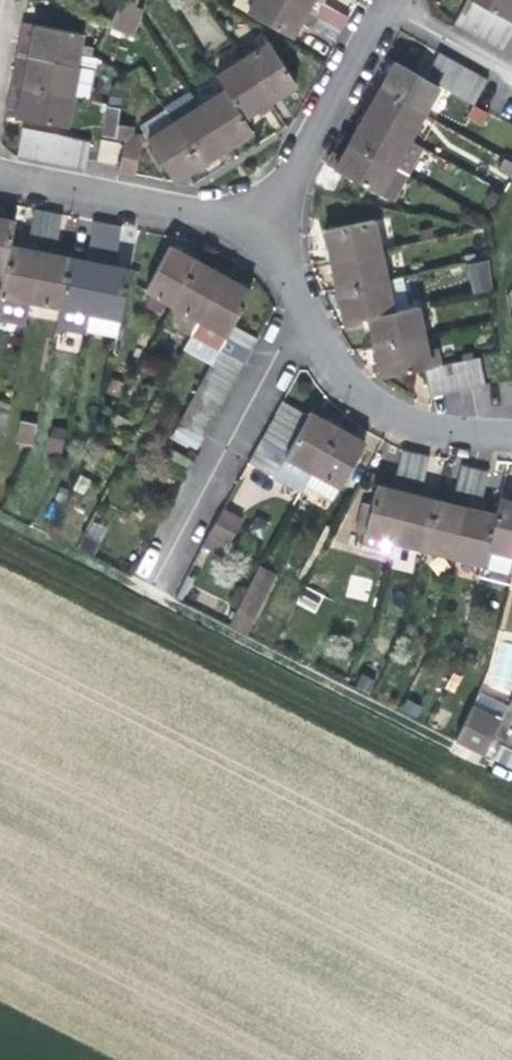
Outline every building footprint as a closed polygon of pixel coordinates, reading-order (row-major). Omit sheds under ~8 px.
[(137,0),(121,0),(119,5),(133,11),(135,5),(137,0)] [(193,0),(176,0),(183,8),(193,0)] [(253,0),(234,0),(232,4),(247,12),(253,0)] [(247,12),(291,37),(299,22),(306,9),(289,0),(253,0),(247,12)] [(306,9),(311,0),(289,0),(306,9)] [(306,9),(342,29),(345,23),(349,17),(319,0),(311,0),(306,9)] [(453,23),(466,30),(480,4),(474,0),(467,0),(453,23)] [(480,4),(493,10),(505,17),(511,21),(511,0),(474,0),(480,4)] [(480,4),(466,30),(478,37),(493,10),(480,4)] [(119,5),(110,27),(132,37),(142,15),(133,11),(119,5)] [(135,5),(133,11),(142,15),(144,9),(135,5)] [(342,29),(306,9),(299,22),(335,42),(338,37),(342,29)] [(493,10),(478,37),(491,44),(505,17),(493,10)] [(491,44),(503,50),(511,34),(511,21),(505,17),(491,44)] [(29,57),(75,66),(78,54),(82,34),(23,22),(20,37),(18,51),(30,53),(29,57)] [(268,41),(242,58),(269,100),(282,92),(295,83),(268,41)] [(14,67),(11,84),(72,96),(88,99),(96,58),(78,54),(75,66),(29,57),(30,53),(18,51),(14,67)] [(451,58),(438,51),(429,68),(424,77),(436,84),(451,58)] [(429,68),(405,54),(399,63),(424,77),(429,68)] [(268,101),(269,100),(242,58),(215,75),(224,89),(243,117),(252,111),(258,108),(261,113),(271,107),(268,101)] [(449,91),(463,65),(451,58),(436,84),(439,85),(449,91)] [(379,88),(423,113),(439,85),(436,84),(424,77),(399,63),(394,61),(387,75),(379,88)] [(449,91),(461,98),(475,72),(463,65),(449,91)] [(461,98),(474,104),(488,79),(475,72),(461,98)] [(8,99),(5,114),(66,127),(72,96),(11,84),(8,99)] [(408,139),(423,113),(379,88),(371,102),(364,115),(408,139)] [(224,89),(198,105),(225,148),(238,140),(252,131),(243,117),(224,89)] [(164,109),(173,122),(198,105),(190,93),(164,109)] [(482,125),(489,113),(474,104),(467,117),(482,125)] [(117,124),(120,107),(107,105),(101,135),(114,138),(117,124)] [(198,105),(173,122),(200,164),(213,156),(225,148),(198,105)] [(139,125),(147,138),(173,122),(164,109),(139,125)] [(350,141),(408,173),(422,147),(408,139),(364,115),(357,128),(350,141)] [(200,164),(173,122),(147,138),(146,139),(174,181),(176,184),(186,184),(192,180),(187,172),(192,169),(200,164)] [(114,138),(123,139),(131,141),(133,127),(117,124),(114,138)] [(30,159),(36,130),(22,127),(16,156),(30,159)] [(44,162),(49,133),(36,130),(30,159),(44,162)] [(58,165),(63,136),(49,133),(44,162),(58,165)] [(71,167),(77,138),(63,136),(58,165),(71,167)] [(85,170),(91,141),(77,138),(71,167),(85,170)] [(95,161),(116,165),(120,142),(100,138),(95,161)] [(131,141),(123,139),(117,171),(135,174),(141,142),(131,141)] [(329,165),(392,200),(408,173),(350,141),(345,149),(342,156),(336,152),(329,165)] [(511,178),(511,162),(505,158),(498,170),(511,178)] [(26,249),(40,251),(48,211),(40,209),(34,208),(26,249)] [(48,211),(40,251),(54,254),(62,214),(54,212),(48,211)] [(0,290),(9,245),(14,220),(0,218),(0,290)] [(379,250),(373,219),(324,229),(327,245),(330,260),(379,250)] [(85,260),(100,263),(108,223),(102,222),(93,220),(85,260)] [(108,223),(100,263),(113,266),(122,226),(114,224),(108,223)] [(40,251),(26,249),(9,245),(0,290),(0,292),(0,319),(25,324),(30,301),(40,251)] [(185,254),(170,246),(145,290),(173,305),(197,261),(185,254)] [(386,279),(379,250),(330,260),(333,275),(336,289),(386,279)] [(54,254),(40,251),(30,301),(60,307),(69,257),(54,254)] [(90,312),(100,263),(85,260),(69,257),(60,307),(54,333),(58,334),(59,328),(85,334),(90,312)] [(493,289),(487,259),(468,262),(473,293),(493,289)] [(212,269),(197,261),(173,305),(199,319),(224,275),(212,269)] [(113,266),(100,263),(90,312),(120,318),(130,269),(113,266)] [(219,348),(226,336),(232,323),(251,290),(237,283),(224,275),(199,319),(191,335),(218,350),(219,348)] [(386,279),(336,289),(340,306),(343,320),(368,315),(408,307),(401,276),(386,279)] [(199,319),(173,305),(164,321),(190,335),(191,335),(199,319)] [(423,336),(417,305),(408,307),(368,315),(371,333),(374,346),(423,336)] [(258,338),(232,323),(226,336),(252,350),(258,338)] [(252,350),(226,336),(219,348),(245,362),(252,350)] [(377,360),(380,377),(424,368),(438,365),(439,365),(436,348),(426,350),(423,336),(374,346),(377,360)] [(245,362),(219,348),(218,350),(212,360),(238,375),(245,362)] [(486,385),(480,356),(466,359),(472,388),(486,385)] [(466,359),(452,362),(458,391),(472,388),(466,359)] [(238,375),(212,360),(205,373),(231,387),(238,375)] [(458,391),(452,362),(439,365),(438,365),(444,394),(458,391)] [(424,368),(430,396),(431,396),(444,394),(438,365),(424,368)] [(231,387),(205,373),(199,385),(224,399),(231,387)] [(224,399),(199,385),(192,397),(218,412),(224,399)] [(218,412),(192,397),(185,410),(211,424),(218,412)] [(275,413),(301,427),(308,415),(282,400),(275,413)] [(314,405),(310,412),(323,419),(327,412),(320,408),(314,405)] [(9,411),(0,408),(0,433),(2,434),(9,411)] [(179,423),(204,436),(211,424),(185,410),(178,422),(179,423)] [(308,415),(301,427),(295,440),(288,452),(281,464),(274,477),(301,492),(304,485),(337,427),(323,419),(310,412),(308,415)] [(295,440),(301,427),(275,413),(268,425),(295,440)] [(22,421),(19,443),(32,445),(36,424),(22,421)] [(204,436),(179,423),(172,435),(197,449),(204,436)] [(288,452),(295,440),(268,425),(261,437),(288,452)] [(63,439),(65,429),(53,427),(51,437),(63,439)] [(332,501),(364,443),(349,434),(337,427),(304,485),(332,501)] [(51,437),(48,457),(60,459),(63,439),(51,437)] [(281,464),(288,452),(261,437),(254,449),(281,464)] [(392,489),(406,492),(416,452),(410,450),(402,448),(392,489)] [(274,477),(281,464),(254,449),(247,462),(274,477)] [(416,452),(406,492),(420,496),(430,455),(423,454),(416,452)] [(451,503),(465,507),(475,467),(468,466),(461,464),(451,503)] [(475,467),(465,507),(479,510),(489,471),(481,469),(475,467)] [(394,541),(406,492),(392,489),(376,485),(371,504),(364,533),(359,550),(389,558),(394,541)] [(420,496),(406,492),(394,541),(423,548),(435,499),(420,496)] [(499,498),(495,514),(487,547),(511,553),(511,501),(499,498)] [(453,556),(465,507),(451,503),(435,499),(423,548),(453,556)] [(356,531),(364,533),(371,504),(363,502),(356,531)] [(479,510),(465,507),(453,556),(483,563),(487,547),(495,514),(479,510)] [(242,519),(222,508),(207,534),(227,545),(242,519)] [(221,555),(227,545),(207,534),(202,544),(221,555)] [(511,570),(511,553),(487,547),(483,563),(511,570)] [(275,574),(259,566),(228,625),(245,634),(275,574)] [(479,692),(472,705),(501,720),(508,706),(479,692)] [(508,728),(511,720),(511,698),(508,706),(501,720),(499,724),(508,728)] [(499,724),(501,720),(472,705),(455,739),(484,754),(499,724)] [(506,732),(508,728),(499,724),(484,754),(511,768),(511,736),(506,732)]
